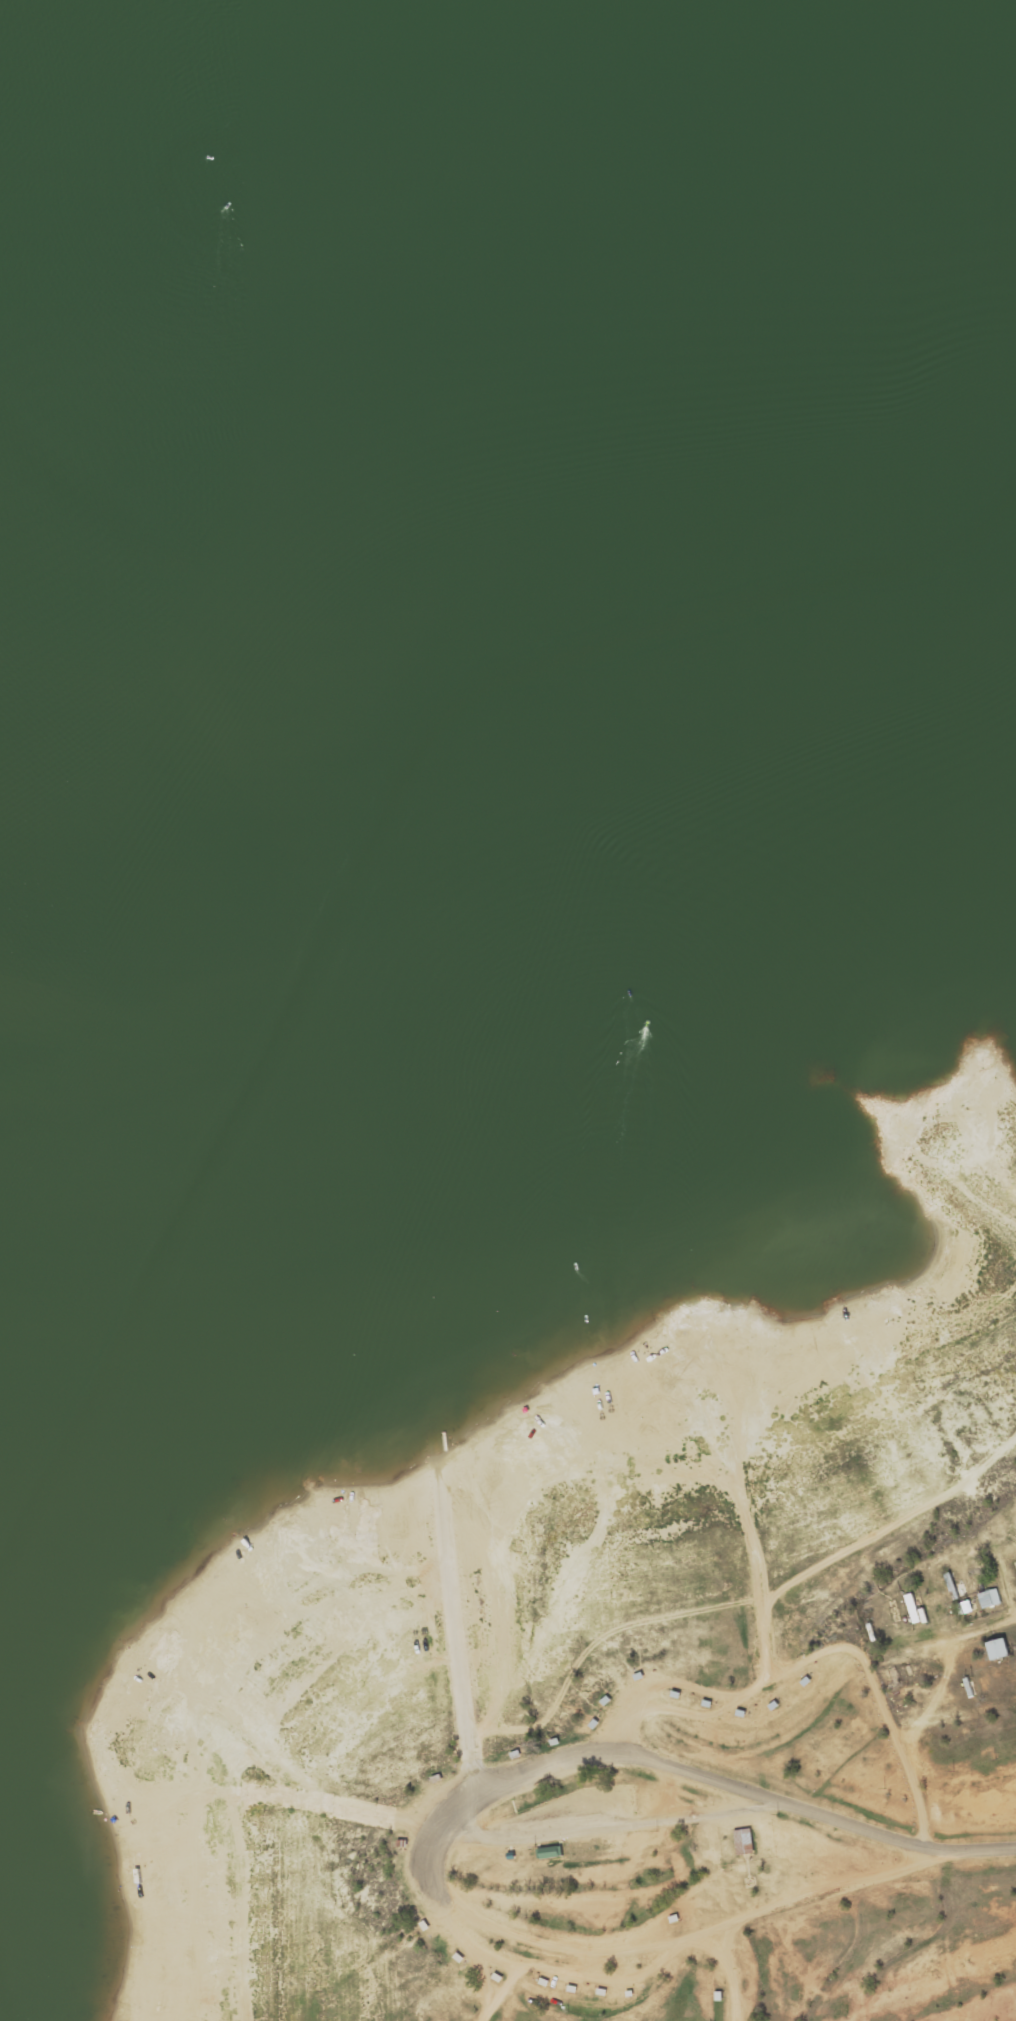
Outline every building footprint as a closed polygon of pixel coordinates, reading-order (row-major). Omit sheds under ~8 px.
[(983,1610),(1002,1605),(997,1588),(978,1593),(983,1610)] [(914,1624),(920,1622),(913,1595),(906,1597),(914,1624)] [(987,1643),(992,1663),(1010,1658),(1005,1638),(987,1643)] [(754,1853),(751,1827),(734,1829),(736,1855),(754,1853)] [(540,1857),(562,1856),(562,1845),(539,1846),(540,1857)]
